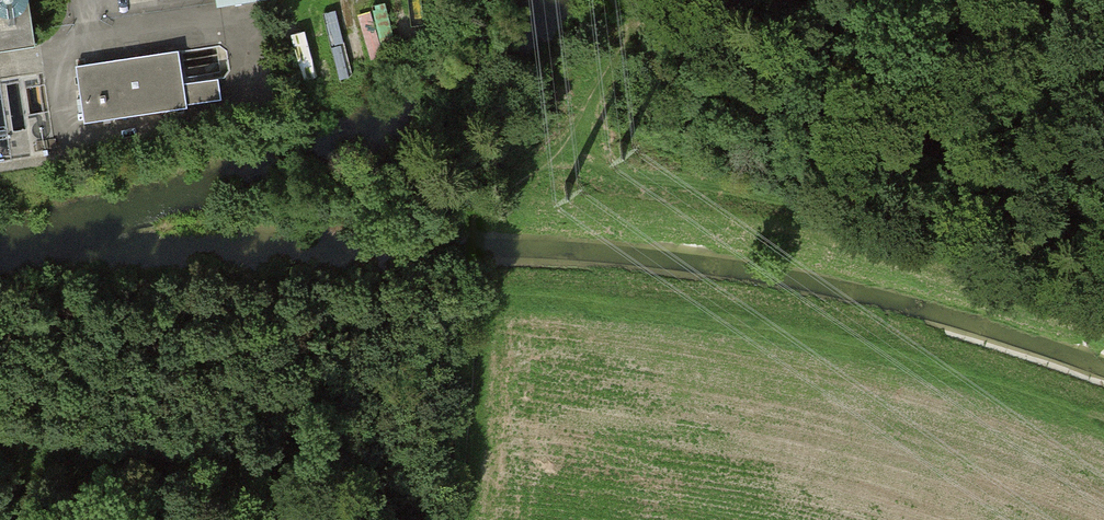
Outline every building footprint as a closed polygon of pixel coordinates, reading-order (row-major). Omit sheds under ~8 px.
[(35,45),(29,0),(0,0),(0,50),(35,45)] [(184,81),(179,50),(77,66),(85,121),(187,106),(187,103),(222,98),(218,76),(184,81)]
